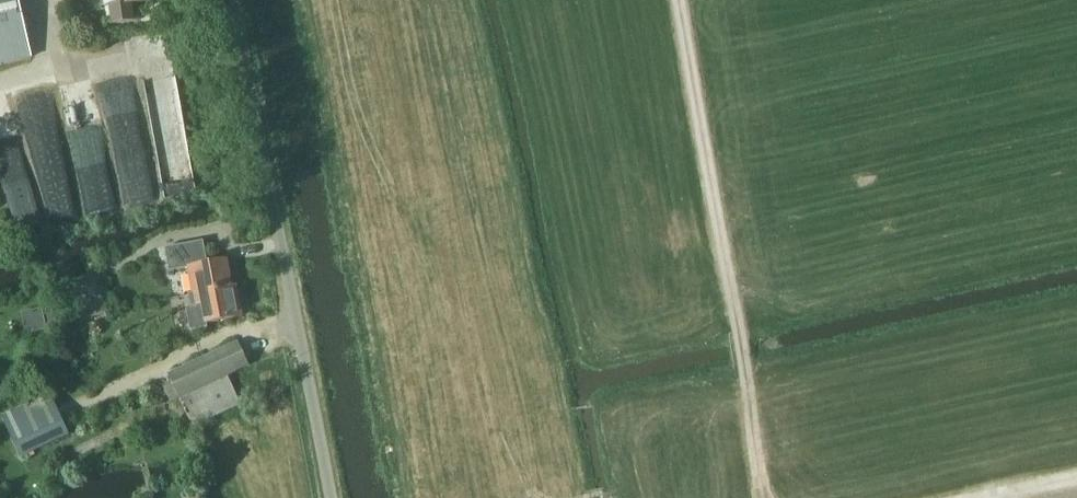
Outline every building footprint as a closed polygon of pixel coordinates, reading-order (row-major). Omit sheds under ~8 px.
[(31,57),(18,0),(0,0),(0,64),(31,57)] [(155,0),(118,0),(119,5),(111,6),(114,24),(135,21),(132,4),(155,0)] [(170,271),(189,268),(192,281),(194,294),(194,295),(232,287),(232,286),(229,273),(227,260),(209,264),(204,240),(166,248),(170,271)] [(192,306),(187,308),(191,331),(208,328),(207,323),(243,316),(237,285),(232,286),(232,287),(194,295),(194,294),(190,295),(192,306)] [(50,328),(73,322),(69,305),(46,310),(50,328)] [(239,342),(168,375),(180,399),(193,428),(194,427),(242,405),(228,376),(229,376),(250,366),(239,342)] [(51,392),(2,415),(22,459),(71,436),(51,392)]
